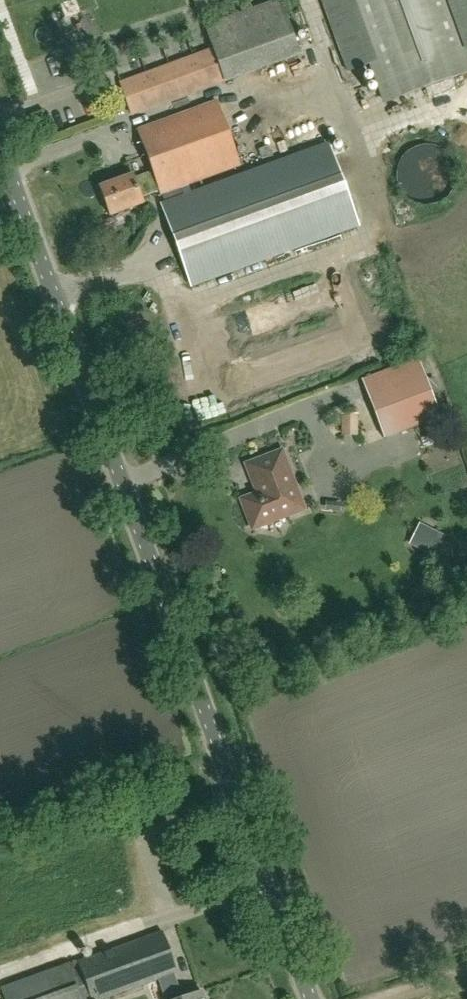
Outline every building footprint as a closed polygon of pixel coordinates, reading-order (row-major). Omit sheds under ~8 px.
[(299,53),(280,0),(279,0),(204,27),(212,49),(119,82),(131,113),(299,53)] [(385,102),(466,72),(466,44),(451,0),(348,0),(385,102)] [(132,175),(99,187),(109,214),(142,202),(140,197),(159,190),(160,194),(161,193),(165,204),(162,205),(192,286),(357,226),(328,145),(260,169),(204,190),(200,179),(239,165),(220,111),(216,101),(136,129),(153,174),(134,181),(132,175)] [(397,165),(395,174),(397,184),(401,192),(408,199),(416,203),(426,205),(435,203),(444,199),(451,192),(455,184),(456,174),(455,165),(450,156),(444,150),(435,145),(426,144),(416,145),(408,150),(401,156),(397,165)] [(362,380),(370,401),(384,439),(441,418),(427,380),(418,359),(362,380)] [(248,465),(259,494),(243,500),(253,527),(302,509),(281,453),(248,465)] [(409,545),(435,557),(445,535),(419,522),(409,545)] [(89,925),(74,926),(75,943),(90,943),(89,925)] [(0,957),(0,959),(4,968),(74,941),(70,930),(0,957)] [(203,991),(182,998),(173,973),(177,972),(163,932),(1,990),(4,998),(103,998),(158,979),(165,998),(205,998),(203,991)] [(6,978),(32,972),(30,961),(3,967),(6,978)]
